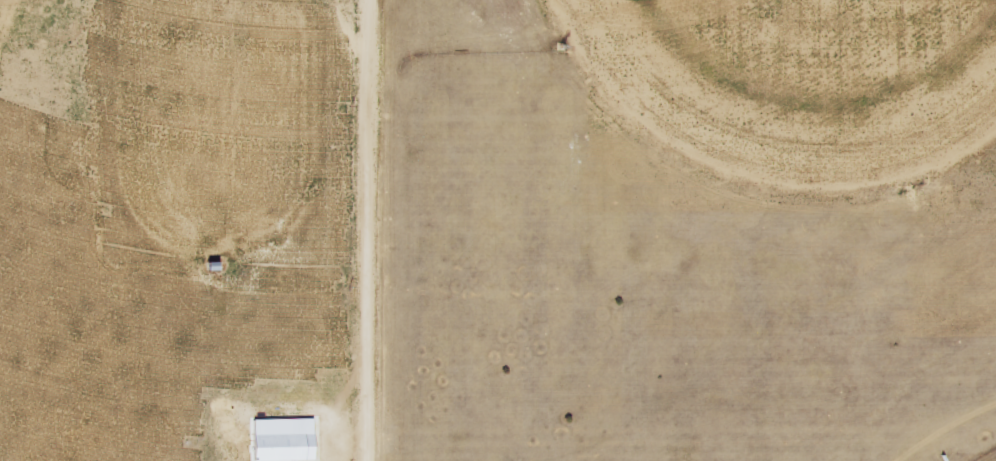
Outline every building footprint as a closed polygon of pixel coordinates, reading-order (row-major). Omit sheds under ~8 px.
[(257,460),(316,460),(316,421),(256,422),(257,460)]
